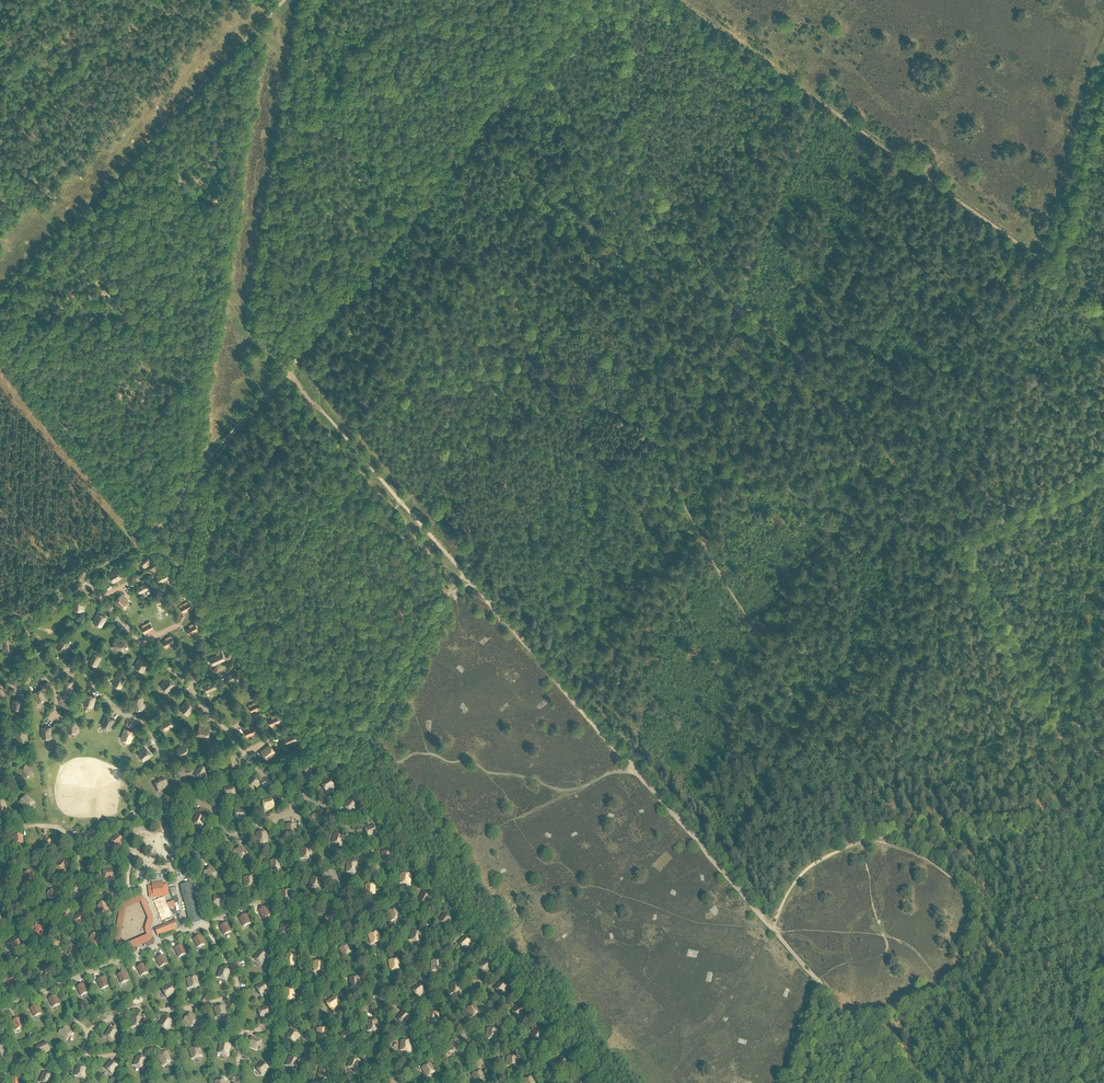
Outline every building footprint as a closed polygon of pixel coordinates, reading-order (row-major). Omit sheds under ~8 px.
[(139,559),(145,567),(145,566),(152,560),(153,560),(147,553),(146,553),(139,559)] [(108,573),(113,582),(113,581),(122,577),(117,568),(117,569),(109,573),(108,573)] [(156,576),(160,582),(169,577),(166,571),(156,576)] [(149,588),(146,581),(136,586),(140,593),(149,588)] [(115,601),(122,608),(129,601),(128,601),(121,595),(122,594),(121,594),(114,601),(115,601)] [(73,609),(83,610),(84,600),(74,599),(73,609)] [(187,609),(187,611),(192,608),(189,602),(188,602),(187,601),(184,603),(180,605),(183,611),(187,609)] [(98,612),(98,613),(93,621),(102,626),(101,625),(106,617),(107,617),(98,612)] [(49,631),(53,621),(52,621),(52,622),(43,618),(39,627),(40,627),(49,630),(49,631)] [(153,627),(150,621),(145,624),(142,625),(143,627),(142,627),(145,633),(150,631),(149,629),(153,627)] [(189,625),(190,626),(186,629),(190,635),(194,632),(197,630),(197,629),(198,629),(194,623),(189,625)] [(163,641),(166,647),(170,645),(174,643),(173,642),(174,641),(171,635),(166,638),(167,639),(163,641)] [(3,638),(6,651),(13,650),(10,637),(3,638)] [(56,647),(65,651),(69,643),(70,643),(61,638),(57,646),(56,646),(56,647)] [(113,647),(115,648),(123,649),(123,650),(125,640),(115,638),(113,648),(113,647)] [(102,656),(93,652),(88,661),(88,660),(88,661),(97,666),(97,665),(101,657),(102,656)] [(210,658),(213,665),(225,659),(222,652),(210,658)] [(134,666),(143,671),(148,662),(139,657),(140,658),(135,666),(134,666)] [(238,677),(235,671),(225,675),(228,682),(238,677)] [(112,683),(115,684),(121,688),(121,687),(125,679),(126,679),(117,674),(115,678),(112,683)] [(175,685),(175,684),(168,677),(167,678),(168,678),(161,685),(161,684),(160,685),(168,692),(168,691),(174,684),(175,685)] [(62,690),(72,692),(73,681),(64,680),(62,690)] [(204,685),(207,692),(216,687),(213,681),(204,685)] [(34,692),(38,702),(47,698),(43,688),(34,692)] [(83,704),(93,707),(96,696),(86,693),(83,704)] [(135,709),(135,710),(145,706),(144,706),(141,697),(132,700),(135,709)] [(13,699),(12,708),(22,709),(23,700),(13,699)] [(194,707),(194,706),(187,700),(186,700),(187,701),(180,708),(188,714),(194,706),(194,707)] [(249,705),(251,711),(256,709),(256,711),(261,708),(258,702),(257,702),(257,701),(253,703),(249,705)] [(268,720),(271,726),(276,724),(279,722),(279,721),(280,720),(277,714),(272,716),(272,718),(268,720)] [(101,724),(110,729),(115,719),(106,715),(101,724)] [(160,721),(165,730),(165,729),(174,725),(169,716),(169,717),(161,721),(160,721)] [(67,723),(68,732),(78,732),(77,722),(67,723)] [(200,725),(197,735),(198,735),(207,737),(207,738),(210,728),(209,728),(200,726),(200,725)] [(244,730),(247,737),(252,735),(255,733),(255,732),(256,731),(253,725),(248,727),(249,728),(244,730)] [(41,727),(42,738),(52,737),(51,726),(41,727)] [(121,738),(130,742),(134,732),(125,728),(121,738)] [(28,739),(28,738),(28,739),(25,730),(25,729),(16,733),(19,742),(28,739)] [(284,737),(287,744),(297,740),(294,733),(284,737)] [(177,748),(181,757),(181,756),(190,752),(186,743),(185,743),(186,744),(177,748)] [(269,745),(262,751),(261,750),(261,751),(267,759),(268,758),(267,758),(275,752),(275,753),(275,752),(269,744),(269,745)] [(138,753),(144,760),(152,754),(145,747),(138,753)] [(227,755),(230,765),(237,763),(234,753),(227,755)] [(301,763),(307,771),(315,765),(309,757),(301,763)] [(24,776),(33,771),(32,771),(27,763),(27,762),(19,768),(24,776)] [(194,777),(203,781),(207,772),(198,768),(199,768),(195,777),(194,777)] [(154,784),(159,792),(168,787),(163,779),(154,784)] [(246,786),(253,792),(260,785),(253,779),(246,786)] [(334,788),(329,780),(321,785),(326,794),(334,788)] [(224,789),(226,799),(236,797),(233,787),(224,789)] [(27,810),(34,803),(27,797),(27,796),(20,803),(20,804),(20,803),(27,810)] [(346,809),(352,815),(359,807),(353,801),(346,809)] [(263,804),(265,812),(275,809),(274,802),(263,804)] [(235,821),(245,821),(245,811),(236,811),(235,821)] [(316,826),(324,821),(320,813),(312,817),(316,826)] [(192,824),(202,830),(207,821),(198,815),(192,824)] [(297,835),(295,825),(286,826),(287,836),(297,835)] [(366,832),(369,839),(379,835),(377,828),(366,832)] [(83,836),(89,843),(96,837),(95,836),(96,835),(93,831),(91,832),(90,830),(83,836)] [(257,843),(267,843),(267,833),(257,834),(257,843)] [(344,838),(335,835),(332,844),(341,847),(344,838)] [(15,836),(15,838),(14,838),(14,847),(24,846),(23,837),(21,837),(21,836),(15,836)] [(109,842),(115,849),(122,843),(121,842),(123,841),(119,837),(118,838),(117,836),(109,842)] [(45,840),(40,848),(47,853),(53,845),(51,845),(52,843),(47,840),(46,841),(45,840)] [(233,854),(240,861),(247,853),(239,847),(233,854)] [(301,850),(301,860),(310,860),(311,851),(301,850)] [(382,853),(381,863),(391,863),(392,854),(382,853)] [(68,864),(64,861),(63,862),(61,861),(55,868),(62,874),(68,867),(67,866),(68,864)] [(271,862),(271,871),(280,871),(280,861),(271,862)] [(347,873),(356,873),(357,864),(347,863),(347,873)] [(203,875),(211,881),(217,874),(210,867),(203,875)] [(115,878),(115,877),(114,872),(113,872),(113,871),(103,872),(104,881),(114,880),(113,878),(115,878)] [(31,875),(31,873),(25,874),(25,876),(23,876),(25,885),(34,883),(33,874),(31,875)] [(400,884),(410,885),(411,876),(401,875),(400,884)] [(3,879),(2,886),(9,887),(10,876),(1,876),(1,879),(3,879)] [(244,879),(245,888),(254,887),(253,878),(244,879)] [(310,888),(319,890),(321,880),(312,878),(310,888)] [(149,887),(150,898),(170,897),(169,884),(164,885),(164,883),(153,883),(153,886),(149,887)] [(180,886),(183,898),(190,924),(201,921),(191,884),(180,886)] [(365,895),(375,895),(375,886),(366,885),(365,895)] [(291,901),(291,898),(290,891),(281,892),(281,898),(281,902),(291,901)] [(58,902),(56,893),(55,893),(55,892),(49,893),(49,894),(47,895),(49,904),(58,902)] [(423,893),(418,902),(427,906),(431,898),(423,893)] [(214,897),(214,898),(214,907),(224,907),(224,897),(214,897)] [(99,905),(99,907),(98,907),(100,916),(109,913),(107,904),(105,905),(105,903),(99,905)] [(266,908),(263,910),(262,909),(259,911),(263,920),(270,916),(268,913),(269,913),(268,910),(267,910),(266,908)] [(400,918),(397,909),(388,913),(391,922),(400,918)] [(324,919),(330,926),(338,919),(331,912),(324,919)] [(74,921),(81,926),(86,918),(85,917),(86,916),(81,913),(80,914),(78,913),(74,921)] [(438,922),(445,928),(451,921),(444,915),(438,922)] [(239,918),(244,927),(250,924),(249,921),(249,920),(248,918),(247,918),(246,916),(243,917),(239,918)] [(154,928),(158,937),(177,929),(174,920),(154,928)] [(224,926),(224,925),(220,927),(224,936),(231,933),(229,929),(230,929),(229,926),(228,926),(227,924),(224,926)] [(37,929),(34,936),(41,938),(44,928),(36,925),(35,928),(37,929)] [(279,935),(288,937),(291,928),(281,925),(279,935)] [(409,941),(419,944),(422,934),(412,931),(409,941)] [(368,936),(372,945),(381,942),(378,933),(368,936)] [(98,935),(97,936),(96,934),(91,937),(91,938),(90,939),(94,947),(102,944),(98,935)] [(202,939),(201,937),(197,938),(194,939),(198,948),(205,945),(203,942),(204,941),(202,939)] [(458,943),(464,950),(471,944),(464,937),(458,943)] [(7,945),(12,952),(20,946),(19,945),(20,944),(16,939),(15,940),(14,939),(7,945)] [(70,948),(71,948),(68,955),(75,958),(79,948),(71,945),(70,948)] [(339,950),(344,958),(353,953),(348,945),(339,950)] [(179,948),(178,947),(175,949),(179,958),(186,955),(184,951),(185,951),(184,948),(183,949),(182,946),(179,948)] [(253,959),(261,965),(268,957),(260,951),(253,959)] [(284,963),(293,967),(297,958),(287,954),(284,963)] [(165,958),(164,959),(163,956),(160,958),(160,957),(156,959),(161,968),(167,965),(166,961),(165,958)] [(389,962),(390,971),(400,970),(399,960),(389,962)] [(53,966),(49,961),(48,962),(47,961),(40,967),(46,974),(53,968),(52,967),(53,966)] [(431,962),(432,972),(441,971),(441,961),(431,962)] [(491,969),(485,961),(477,967),(483,975),(491,969)] [(324,972),(324,963),(314,963),(314,972),(324,972)] [(137,968),(141,977),(148,973),(147,970),(146,967),(145,967),(144,965),(141,966),(137,968)] [(218,978),(227,981),(230,972),(221,969),(218,978)] [(121,974),(118,975),(122,984),(128,981),(127,978),(128,978),(126,975),(125,973),(121,974)] [(5,978),(6,981),(7,981),(9,988),(16,987),(14,977),(5,978)] [(187,980),(189,989),(199,987),(196,977),(187,980)] [(107,983),(106,980),(105,981),(104,978),(101,980),(97,981),(102,990),(108,987),(107,983)] [(349,979),(350,988),(360,987),(359,978),(349,979)] [(494,989),(501,996),(508,988),(500,982),(494,989)] [(256,988),(261,996),(269,991),(264,983),(256,988)] [(412,990),(418,998),(425,992),(419,984),(412,990)] [(450,985),(451,995),(461,994),(460,984),(450,985)] [(81,987),(80,986),(77,988),(81,997),(88,993),(86,990),(87,990),(86,987),(85,987),(84,985),(81,987)] [(162,990),(167,999),(175,994),(170,985),(162,990)] [(374,997),(383,1001),(387,992),(378,988),(374,997)] [(284,1001),(294,1001),(295,992),(285,991),(284,1001)] [(52,998),(49,999),(53,1008),(60,1005),(58,1001),(59,1001),(58,999),(57,999),(56,997),(53,998),(52,998)] [(326,1003),(331,1011),(340,1005),(335,997),(326,1003)] [(466,1011),(472,1018),(480,1013),(474,1005),(466,1011)] [(37,1006),(34,1008),(34,1007),(30,1009),(35,1018),(41,1014),(40,1011),(39,1008),(38,1008),(37,1006)] [(227,1015),(223,1006),(214,1009),(217,1018),(227,1015)] [(258,1010),(261,1019),(270,1016),(267,1007),(258,1010)] [(511,1012),(517,1020),(525,1015),(520,1007),(511,1012)] [(403,1012),(396,1019),(404,1026),(410,1018),(403,1012)] [(429,1013),(428,1022),(437,1023),(438,1014),(429,1013)] [(197,1021),(190,1014),(183,1021),(190,1028),(197,1021)] [(132,1018),(132,1028),(142,1027),(141,1017),(132,1018)] [(158,1026),(167,1032),(173,1023),(164,1017),(158,1026)] [(12,1022),(17,1031),(23,1028),(22,1024),(21,1021),(20,1021),(19,1019),(16,1021),(16,1020),(12,1022)] [(367,1022),(368,1032),(378,1031),(377,1021),(367,1022)] [(66,1027),(59,1034),(66,1041),(73,1035),(66,1027)] [(113,1041),(118,1033),(110,1028),(105,1036),(113,1041)] [(317,1030),(318,1040),(327,1040),(327,1029),(317,1030)] [(486,1039),(496,1040),(497,1030),(487,1030),(486,1039)] [(530,1038),(539,1043),(544,1035),(536,1030),(530,1038)] [(286,1039),(294,1044),(299,1036),(291,1031),(286,1039)] [(341,1035),(344,1044),(353,1041),(350,1031),(341,1035)] [(248,1047),(257,1050),(260,1041),(251,1038),(248,1047)] [(450,1052),(459,1053),(460,1042),(450,1041),(450,1052)] [(401,1051),(410,1052),(411,1042),(401,1042),(401,1051)] [(46,1043),(36,1048),(40,1056),(50,1051),(46,1043)] [(218,1054),(228,1056),(230,1045),(221,1043),(218,1054)] [(189,1050),(192,1060),(202,1057),(199,1047),(189,1050)] [(164,1067),(172,1061),(166,1052),(158,1058),(164,1067)] [(146,1060),(137,1057),(134,1066),(143,1069),(146,1060)] [(290,1057),(286,1066),(295,1070),(299,1061),(290,1057)] [(507,1067),(516,1067),(516,1057),(507,1057),(507,1067)] [(555,1064),(561,1071),(569,1064),(562,1057),(555,1064)] [(348,1068),(357,1071),(360,1062),(351,1059),(348,1068)] [(111,1061),(105,1069),(112,1075),(118,1068),(111,1061)] [(255,1068),(262,1076),(269,1069),(263,1062),(255,1068)] [(422,1069),(428,1078),(436,1072),(430,1063),(422,1069)] [(86,1069),(77,1067),(75,1076),(84,1078),(86,1069)] [(320,1068),(318,1078),(328,1079),(330,1070),(320,1068)] [(475,1082),(481,1082),(485,1081),(481,1071),(472,1075),(475,1082)] [(43,1074),(40,1082),(50,1082),(52,1077),(43,1074)]
